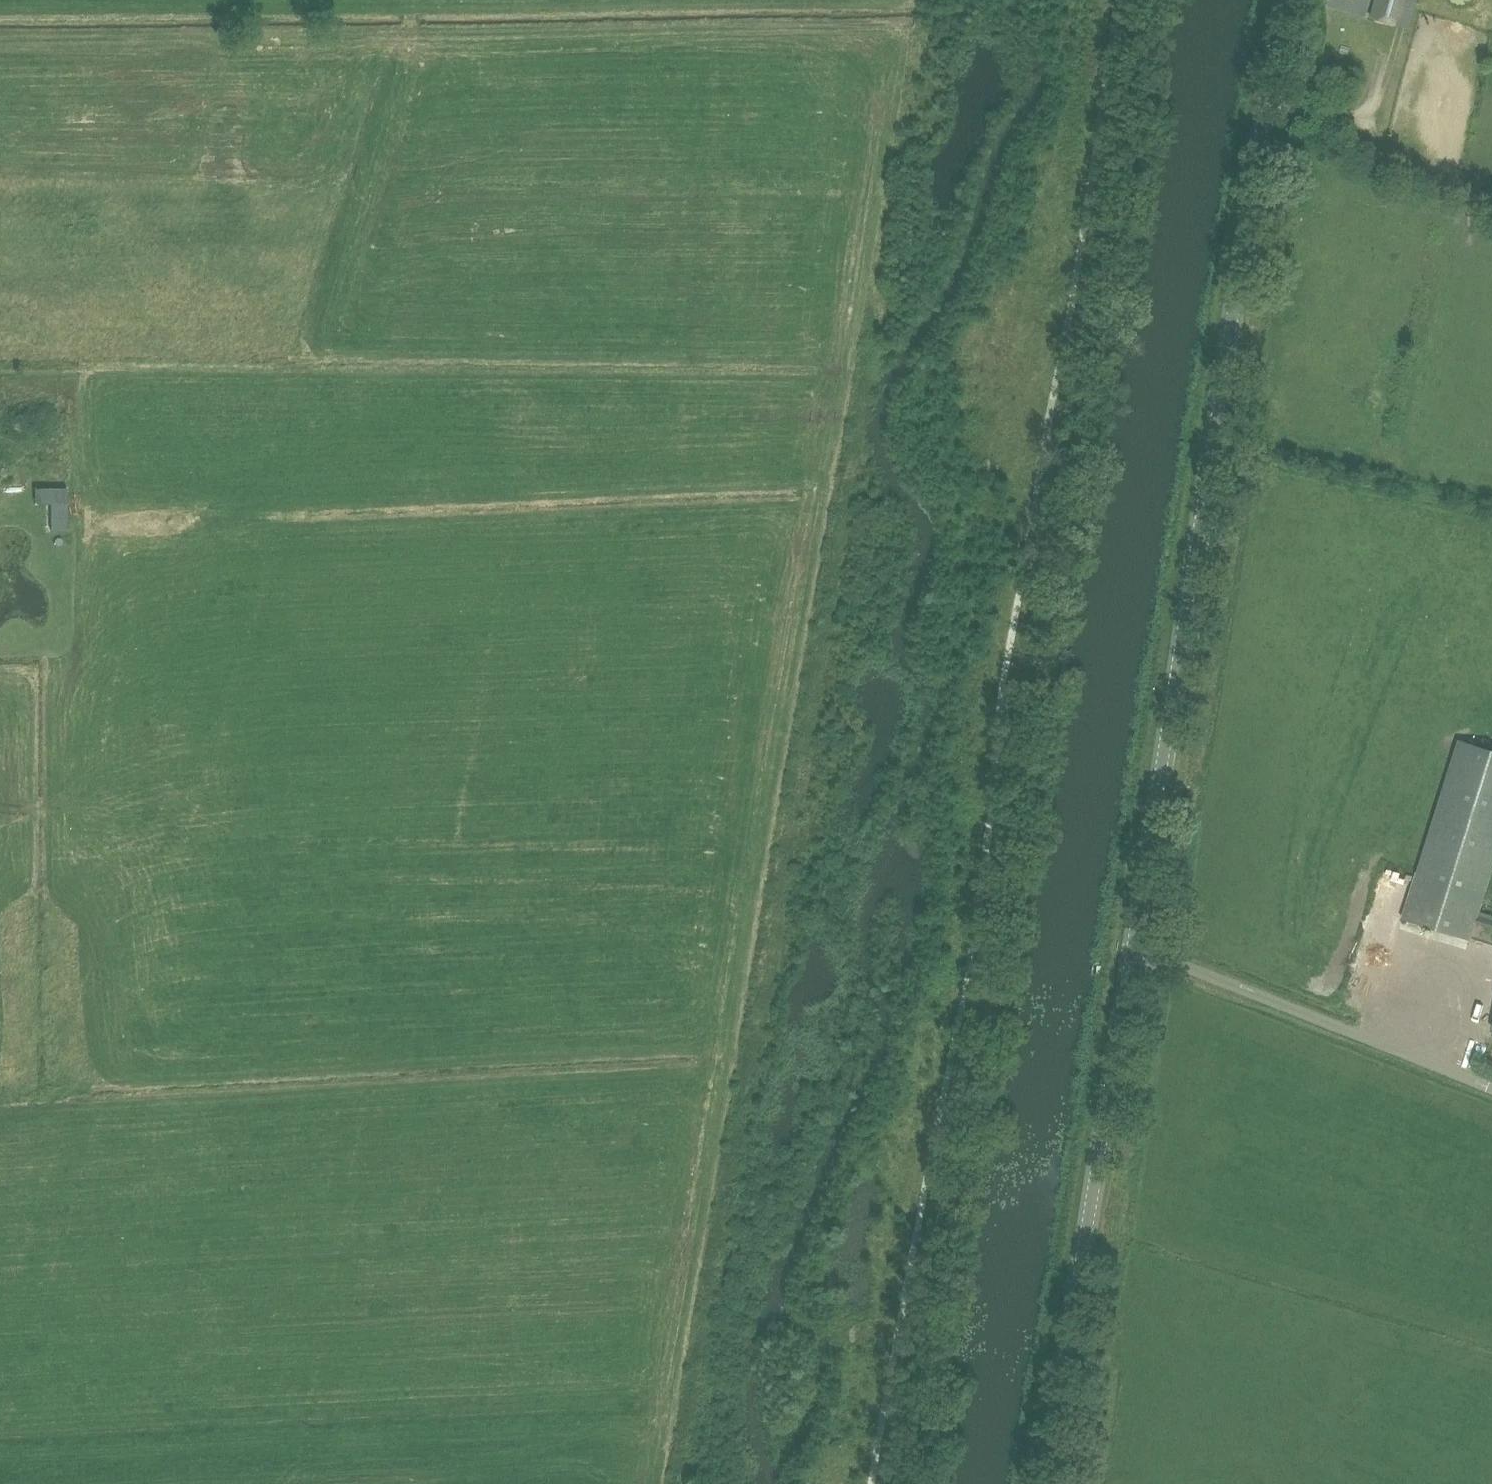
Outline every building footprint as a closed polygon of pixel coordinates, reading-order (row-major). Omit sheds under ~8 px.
[(1368,16),(1395,25),(1402,0),(1373,0),(1368,16)] [(66,487),(35,488),(35,503),(50,503),(50,531),(66,531),(66,487)] [(1458,740),(1402,917),(1469,938),(1491,865),(1491,751),(1458,740)]
